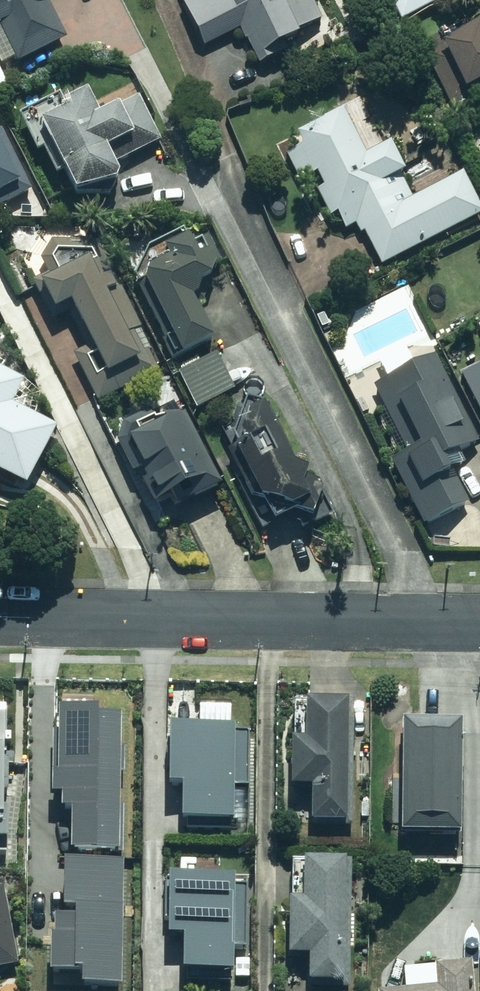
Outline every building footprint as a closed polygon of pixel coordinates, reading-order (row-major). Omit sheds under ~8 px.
[(63,38),(44,0),(0,0),(0,70),(63,38)] [(226,0),(193,0),(180,8),(198,39),(230,20),(258,66),(326,26),(311,0),(226,0)] [(397,29),(441,8),(437,0),(382,0),(397,29)] [(473,31),(467,33),(461,18),(421,34),(451,108),(477,98),(473,88),(479,85),(479,28),(473,31)] [(40,161),(49,156),(75,205),(119,181),(114,172),(163,146),(137,99),(98,120),(85,97),(63,109),(58,100),(18,121),(40,161)] [(352,218),(380,271),(479,217),(479,210),(460,173),(405,203),(394,183),(408,175),(392,145),(367,159),(342,113),(296,138),(303,152),(284,163),(296,186),(310,179),(336,227),(352,218)] [(35,190),(4,131),(0,133),(0,209),(35,190)] [(155,271),(137,280),(176,361),(211,343),(193,306),(229,288),(212,253),(195,261),(180,231),(144,248),(155,271)] [(52,320),(68,313),(85,345),(72,352),(101,407),(163,374),(92,239),(44,238),(22,247),(52,320)] [(439,355),(420,365),(411,347),(382,361),(392,381),(369,393),(402,462),(393,467),(424,531),(468,509),(455,482),(467,476),(459,460),(479,450),(479,441),(439,355)] [(216,354),(176,369),(192,411),(232,396),(216,354)] [(458,372),(479,414),(479,361),(458,372)] [(0,373),(0,487),(21,499),(59,430),(13,405),(24,386),(0,373)] [(218,489),(184,414),(156,427),(145,403),(117,415),(161,515),(218,489)] [(309,504),(266,414),(237,427),(243,441),(226,450),(263,526),(309,504)] [(301,734),(285,734),(283,795),(306,796),(305,829),(341,829),(344,702),(302,701),(301,734)] [(75,806),(75,845),(122,845),(122,717),(104,717),(104,702),(61,702),(61,770),(54,770),(54,789),(65,789),(65,806),(75,806)] [(4,844),(8,707),(0,707),(0,844),(4,844)] [(458,723),(398,721),(396,835),(453,837),(458,723)] [(182,783),(182,816),(235,816),(235,784),(248,785),(248,723),(170,723),(170,783),(182,783)] [(54,911),(52,966),(83,967),(83,980),(122,982),(126,862),(67,860),(66,912),(54,911)] [(351,863),(292,861),(291,900),(285,900),(284,960),(292,960),(291,988),(347,990),(351,863)] [(179,933),(179,966),(232,966),(232,934),(245,934),(245,873),(167,873),(167,933),(179,933)] [(19,964),(0,891),(0,969),(19,964)] [(471,969),(432,967),(431,990),(472,990),(471,969)]
